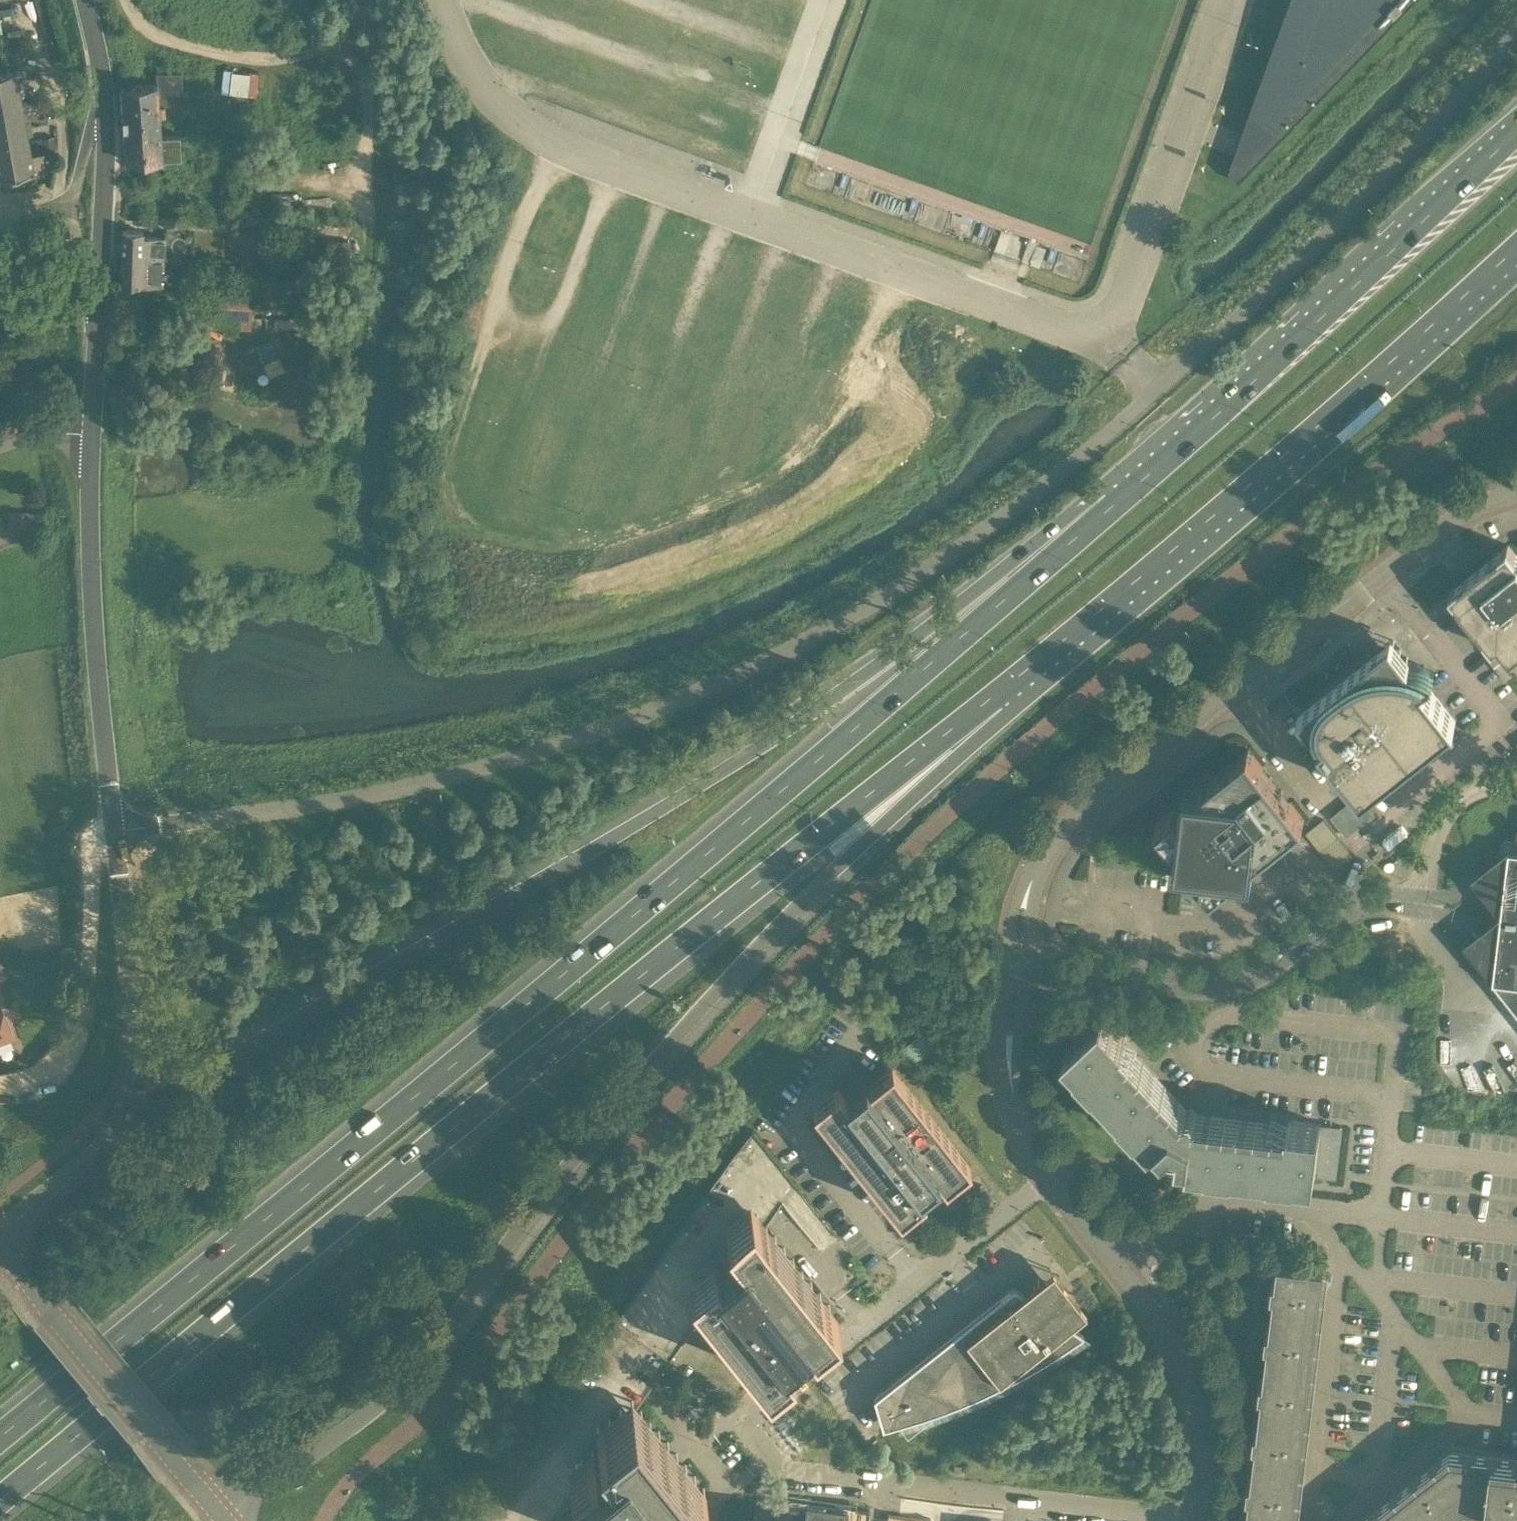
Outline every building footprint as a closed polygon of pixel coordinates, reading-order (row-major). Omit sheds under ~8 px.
[(1236,180),(1237,180),(1412,0),(1298,0),(1246,146),(1235,179),(1236,180)] [(50,13),(39,16),(42,30),(43,30),(54,27),(50,13)] [(0,69),(0,96),(20,92),(16,66),(0,69)] [(158,82),(135,84),(119,85),(123,137),(160,134),(158,113),(163,112),(163,106),(183,105),(180,68),(157,70),(158,82)] [(0,96),(0,122),(25,117),(20,92),(0,96)] [(0,122),(0,148),(30,142),(29,141),(25,117),(0,122)] [(160,134),(123,137),(126,159),(152,157),(181,155),(179,133),(160,134)] [(42,138),(44,154),(45,156),(58,153),(55,136),(42,138)] [(0,148),(0,174),(35,168),(32,156),(30,142),(0,148)] [(235,235),(256,236),(256,222),(236,222),(235,235)] [(119,256),(163,257),(163,238),(141,237),(142,229),(120,228),(119,256)] [(348,265),(349,243),(327,243),(326,265),(348,265)] [(162,282),(163,257),(119,256),(118,281),(162,282)] [(253,290),(217,288),(216,315),(252,316),(253,290)] [(1510,654),(1516,649),(1516,555),(1508,543),(1449,589),(1493,645),(1499,640),(1510,654)] [(1411,660),(1392,635),(1299,708),(1318,732),(1319,737),(1320,742),(1322,748),(1323,752),(1325,755),(1327,760),(1331,767),(1339,759),(1363,790),(1456,716),(1425,677),(1434,670),(1433,670),(1432,670),(1428,667),(1427,666),(1422,663),(1417,662),(1411,660)] [(1290,800),(1262,765),(1249,748),(1203,784),(1199,787),(1185,785),(1183,800),(1156,821),(1169,838),(1170,839),(1180,851),(1178,863),(1191,865),(1197,873),(1198,874),(1212,891),(1238,870),(1251,872),(1252,859),(1258,855),(1304,818),(1290,800)] [(1375,813),(1360,794),(1359,793),(1331,815),(1347,835),(1375,813)] [(1307,830),(1337,868),(1353,856),(1322,818),(1307,830)] [(1372,855),(1376,861),(1383,856),(1378,850),(1372,855)] [(12,1035),(0,1001),(0,1039),(12,1035)] [(1138,1126),(1152,1140),(1159,1134),(1166,1141),(1169,1138),(1172,1140),(1177,1143),(1180,1144),(1180,1148),(1190,1149),(1189,1159),(1208,1161),(1209,1155),(1235,1158),(1234,1164),(1270,1169),(1271,1163),(1297,1166),(1296,1172),(1315,1174),(1316,1170),(1321,1127),(1322,1123),(1288,1119),(1287,1127),(1194,1116),(1184,1110),(1120,1042),(1126,1036),(1103,1012),(1064,1047),(1078,1061),(1082,1057),(1100,1076),(1096,1081),(1121,1107),(1125,1103),(1143,1122),(1138,1126)] [(1506,1145),(1516,1146),(1516,1050),(1506,1145)] [(919,1184),(935,1171),(944,1182),(969,1162),(891,1064),(868,1082),(863,1077),(845,1091),(836,1080),(811,1099),(898,1210),(924,1189),(919,1184)] [(1316,1170),(1322,1171),(1335,1172),(1335,1176),(1336,1177),(1342,1125),(1341,1125),(1341,1129),(1321,1127),(1316,1170)] [(770,1150),(753,1129),(615,1319),(669,1358),(696,1322),(767,1373),(793,1353),(787,1346),(784,1342),(805,1325),(812,1333),(837,1313),(769,1226),(799,1186),(770,1150)] [(1330,1263),(1325,1262),(1320,1261),(1302,1259),(1294,1258),(1279,1256),(1279,1258),(1277,1274),(1275,1291),(1271,1324),(1269,1342),(1265,1375),(1263,1391),(1259,1425),(1257,1441),(1256,1448),(1254,1469),(1253,1475),(1251,1492),(1247,1520),(1299,1520),(1330,1263)] [(988,1386),(1002,1379),(1015,1373),(1021,1369),(1034,1362),(1046,1355),(1059,1347),(1065,1343),(1077,1335),(1083,1330),(1069,1321),(1085,1308),(1052,1266),(1022,1289),(1013,1283),(873,1394),(882,1424),(895,1420),(907,1435),(948,1403),(961,1398),(975,1392),(988,1386)] [(581,1481),(590,1493),(589,1498),(589,1500),(588,1504),(588,1507),(588,1511),(588,1515),(589,1520),(696,1520),(698,1514),(698,1507),(697,1500),(696,1495),(705,1487),(638,1402),(645,1392),(655,1378),(669,1358),(615,1319),(536,1431),(471,1520),(552,1520),(581,1481)] [(1449,1512),(1448,1511),(1456,1505),(1465,1498),(1477,1499),(1487,1500),(1487,1502),(1489,1502),(1496,1503),(1505,1504),(1516,1505),(1516,1454),(1451,1446),(1355,1520),(1438,1520),(1449,1512)] [(841,1507),(756,1497),(753,1520),(868,1520),(870,1510),(841,1507)] [(931,1518),(888,1512),(887,1520),(930,1520),(931,1518)]
